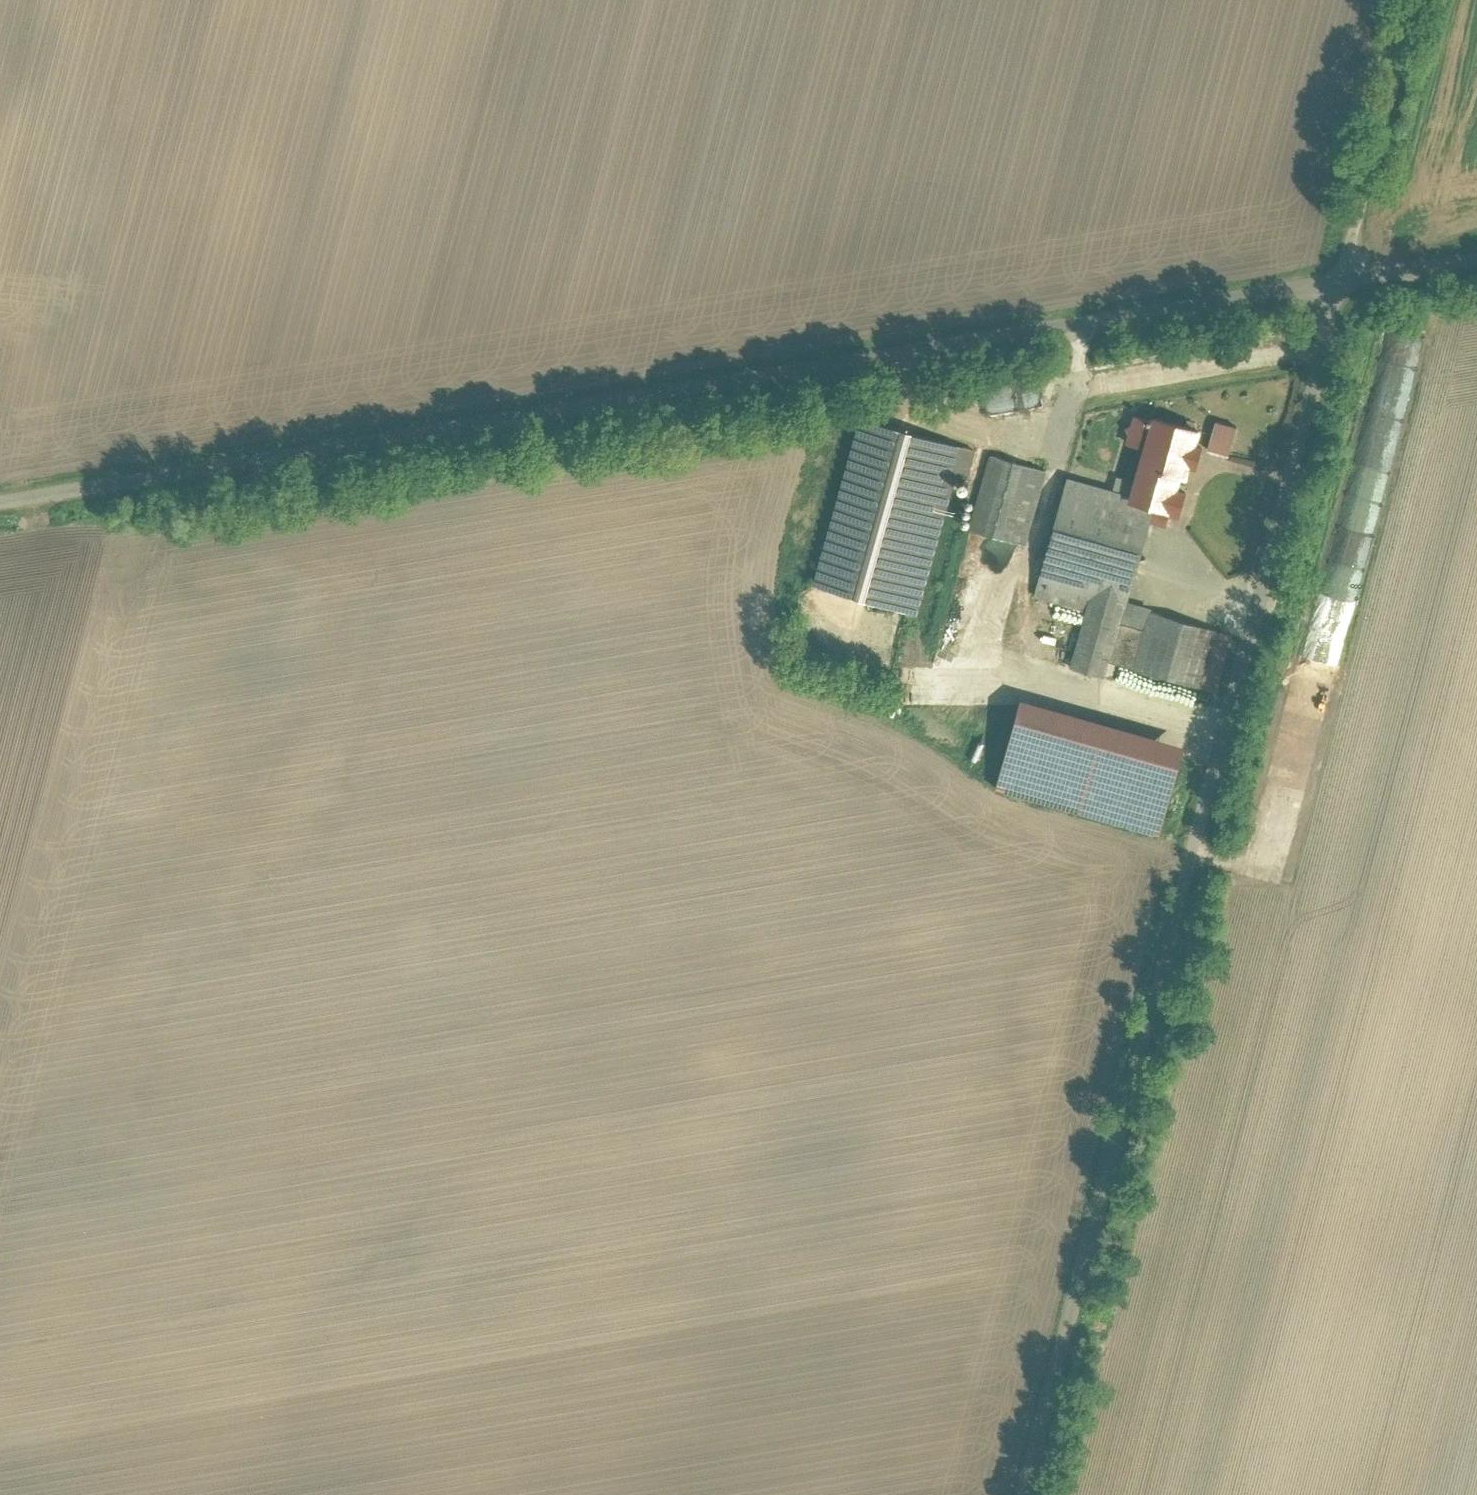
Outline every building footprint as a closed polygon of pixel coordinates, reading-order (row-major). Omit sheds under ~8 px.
[(1133,625),(1123,661),(1209,685),(1224,630),(1154,610),(1155,606),(1127,599),(1149,516),(1173,523),(1199,428),(1136,410),(1127,441),(1143,445),(1130,493),(1069,476),(1039,590),(1089,604),(1073,662),(1108,671),(1121,622),(1133,625)] [(860,414),(813,584),(920,613),(967,443),(860,414)] [(1231,454),(1240,425),(1218,418),(1210,448),(1231,454)] [(1049,466),(992,452),(972,527),(1029,542),(1049,466)] [(1160,831),(1185,744),(1018,698),(994,786),(1160,831)]
